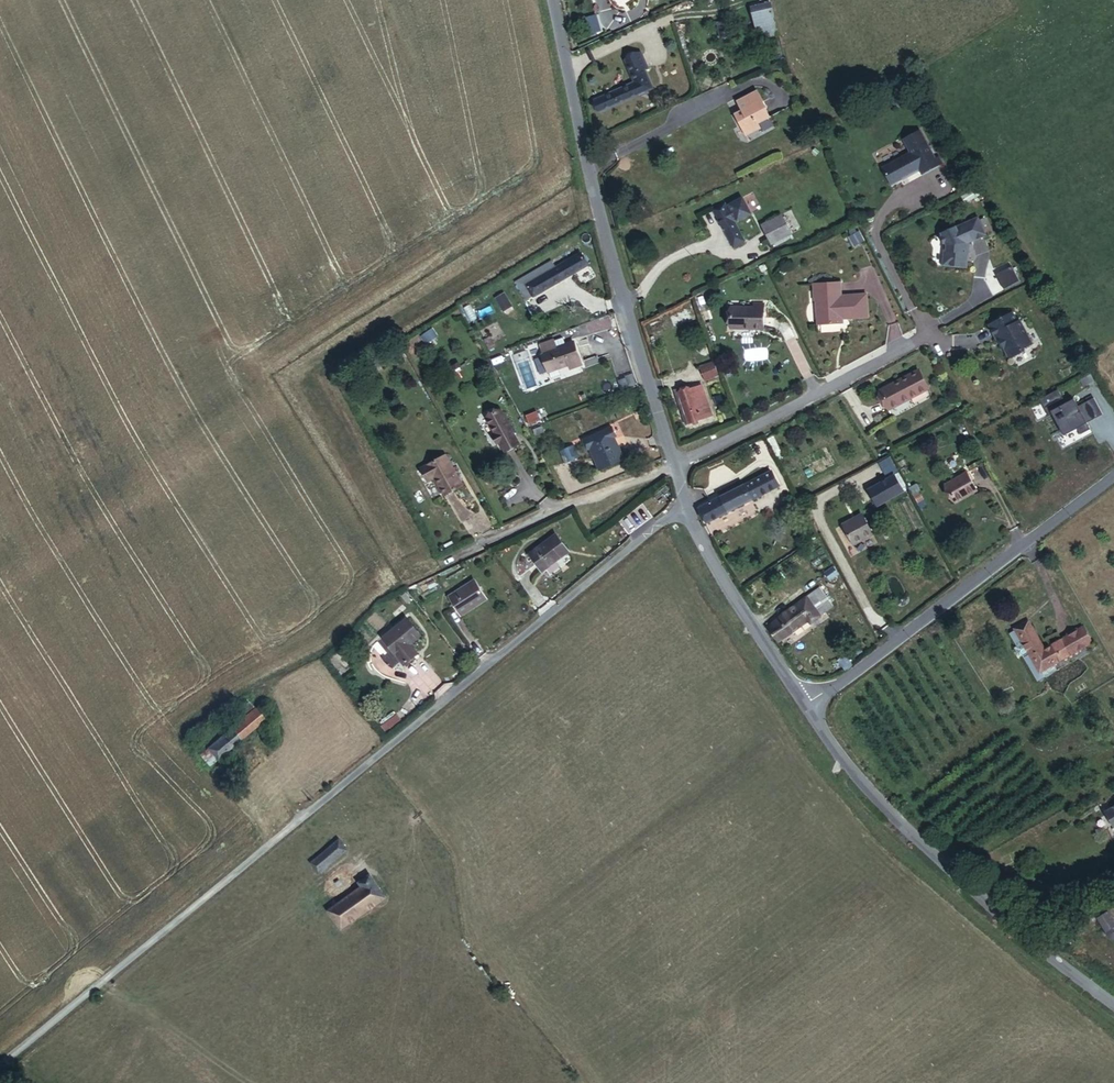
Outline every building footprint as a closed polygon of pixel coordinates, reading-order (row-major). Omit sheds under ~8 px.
[(771,4),(770,5),(776,34),(778,37),(781,37),(771,4)] [(776,34),(770,5),(752,10),(762,43),(778,37),(776,34)] [(726,24),(724,17),(716,20),(718,26),(726,24)] [(729,32),(726,24),(718,26),(721,35),(729,32)] [(650,68),(644,52),(628,59),(637,82),(626,86),(626,87),(595,100),(600,112),(638,96),(637,95),(654,88),(646,70),(650,68)] [(771,114),(763,97),(744,105),(748,116),(741,118),(747,133),(761,128),(759,125),(771,121),(768,115),(771,114)] [(935,164),(931,158),(915,130),(899,139),(906,152),(878,167),(888,184),(903,176),(903,177),(915,170),(918,174),(935,165),(935,164)] [(726,207),(724,203),(714,209),(734,248),(744,242),(734,222),(737,221),(737,222),(750,215),(742,198),(728,205),(729,206),(726,207)] [(964,242),(984,232),(975,215),(937,234),(943,245),(942,254),(947,254),(946,264),(966,266),(967,248),(964,248),(964,242)] [(789,237),(779,218),(760,228),(769,247),(789,237)] [(855,231),(845,237),(849,245),(859,239),(855,231)] [(553,261),(516,285),(527,304),(591,263),(584,251),(557,268),(553,261)] [(839,282),(813,284),(814,301),(816,301),(817,324),(842,323),(841,316),(848,315),(848,318),(867,317),(866,294),(840,296),(839,282)] [(503,297),(494,303),(503,315),(511,310),(503,297)] [(764,326),(765,307),(752,306),(731,305),(730,325),(764,326)] [(687,317),(683,307),(662,318),(666,327),(687,317)] [(1032,339),(1019,317),(1017,318),(1012,309),(988,322),(996,337),(999,336),(1008,353),(1012,354),(1022,348),(1023,344),(1032,339)] [(587,334),(611,329),(608,317),(584,323),(587,334)] [(540,357),(539,357),(548,376),(568,366),(570,371),(582,366),(571,341),(553,350),(550,342),(536,349),(540,357)] [(715,371),(709,357),(695,365),(702,378),(715,371)] [(929,387),(919,368),(880,390),(890,408),(929,387)] [(711,413),(699,384),(677,395),(685,412),(680,415),(684,425),(711,413)] [(1088,418),(1104,409),(1095,392),(1079,401),(1075,393),(1066,398),(1058,385),(1040,394),(1050,412),(1053,410),(1065,431),(1079,424),(1082,429),(1092,424),(1088,418)] [(600,404),(579,410),(582,422),(603,417),(600,404)] [(502,412),(487,420),(497,438),(494,440),(498,449),(501,447),(506,456),(522,448),(502,412)] [(611,429),(580,442),(591,473),(619,462),(613,445),(617,444),(611,429)] [(775,434),(770,436),(780,455),(785,452),(775,434)] [(576,445),(561,451),(566,463),(581,457),(576,445)] [(885,474),(898,469),(891,455),(879,460),(885,474)] [(445,458),(420,472),(426,483),(432,480),(443,499),(462,488),(445,458)] [(979,490),(969,472),(946,484),(957,502),(979,490)] [(773,473),(701,509),(708,522),(780,486),(773,473)] [(895,476),(903,490),(907,488),(900,474),(895,476)] [(904,492),(903,490),(895,476),(873,489),(881,505),(904,492)] [(877,533),(866,513),(847,524),(858,544),(877,533)] [(557,536),(527,554),(537,571),(566,552),(557,536)] [(833,564),(827,569),(832,575),(839,570),(833,564)] [(470,578),(445,599),(461,618),(486,597),(470,578)] [(813,591),(804,598),(818,615),(826,609),(813,591)] [(804,598),(767,629),(777,642),(806,620),(809,624),(819,616),(818,615),(804,598)] [(406,619),(382,639),(404,665),(417,654),(409,644),(420,636),(406,619)] [(1027,625),(1014,632),(1038,674),(1051,667),(1041,649),(1027,625)] [(1041,649),(1051,667),(1092,645),(1082,627),(1041,649)] [(1038,674),(1014,632),(1008,636),(1035,684),(1055,673),(1051,667),(1038,674)] [(255,710),(209,749),(218,759),(264,721),(255,710)] [(385,731),(401,720),(396,713),(380,724),(385,731)] [(339,839),(307,864),(316,877),(349,851),(339,839)] [(360,886),(326,909),(339,928),(385,897),(368,873),(356,881),(360,886)] [(1097,919),(1106,933),(1113,929),(1113,923),(1108,912),(1097,919)]
